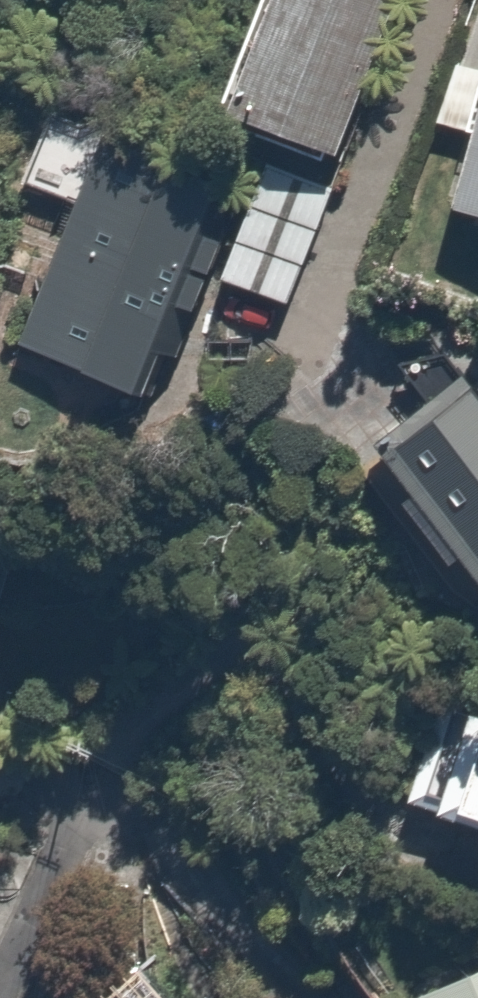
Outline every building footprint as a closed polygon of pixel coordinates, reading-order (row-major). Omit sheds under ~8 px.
[(218,110),(339,159),(404,0),(263,0),(218,110)] [(449,187),(477,197),(477,100),(449,187)] [(135,388),(226,176),(51,101),(19,175),(69,196),(10,335),(135,388)] [(346,206),(264,161),(208,266),(289,310),(346,206)] [(378,444),(477,586),(477,373),(378,444)] [(447,792),(477,804),(477,712),(447,792)] [(134,966),(100,997),(165,997),(134,966)] [(420,997),(477,997),(477,971),(420,997)] [(206,983),(191,997),(220,997),(206,983)]
